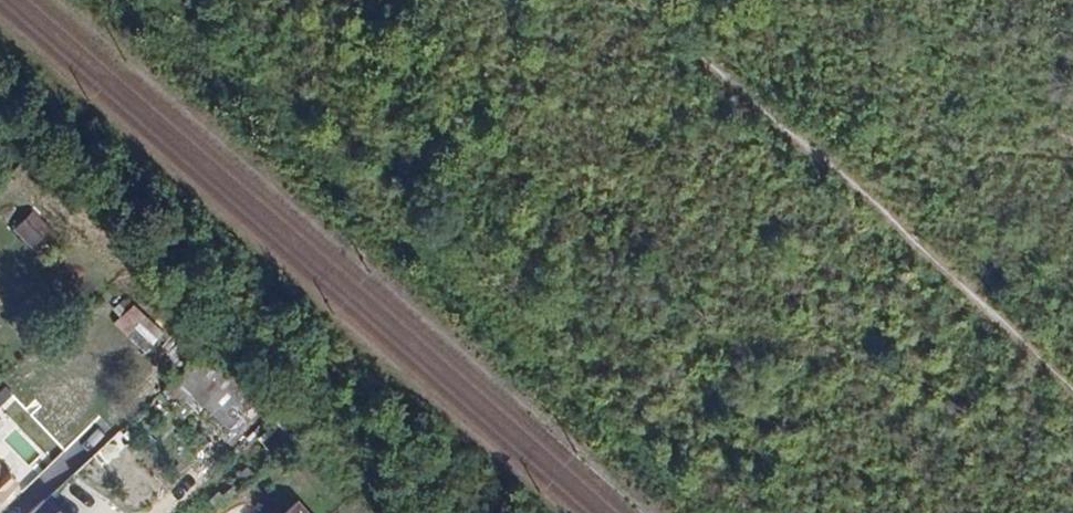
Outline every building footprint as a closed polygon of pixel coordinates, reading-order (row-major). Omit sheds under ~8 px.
[(23,219),(13,228),(30,246),(40,236),(23,219)] [(130,306),(111,326),(123,337),(135,324),(154,342),(161,334),(130,306)] [(123,337),(142,355),(154,342),(135,324),(123,337)] [(205,356),(178,384),(228,431),(254,404),(205,356)] [(256,440),(263,448),(282,432),(275,424),(256,440)] [(292,443),(282,432),(263,448),(273,460),(292,443)] [(30,478),(0,449),(0,509),(30,478)] [(292,501),(279,512),(304,512),(292,501)] [(39,503),(29,512),(48,512),(39,503)]
